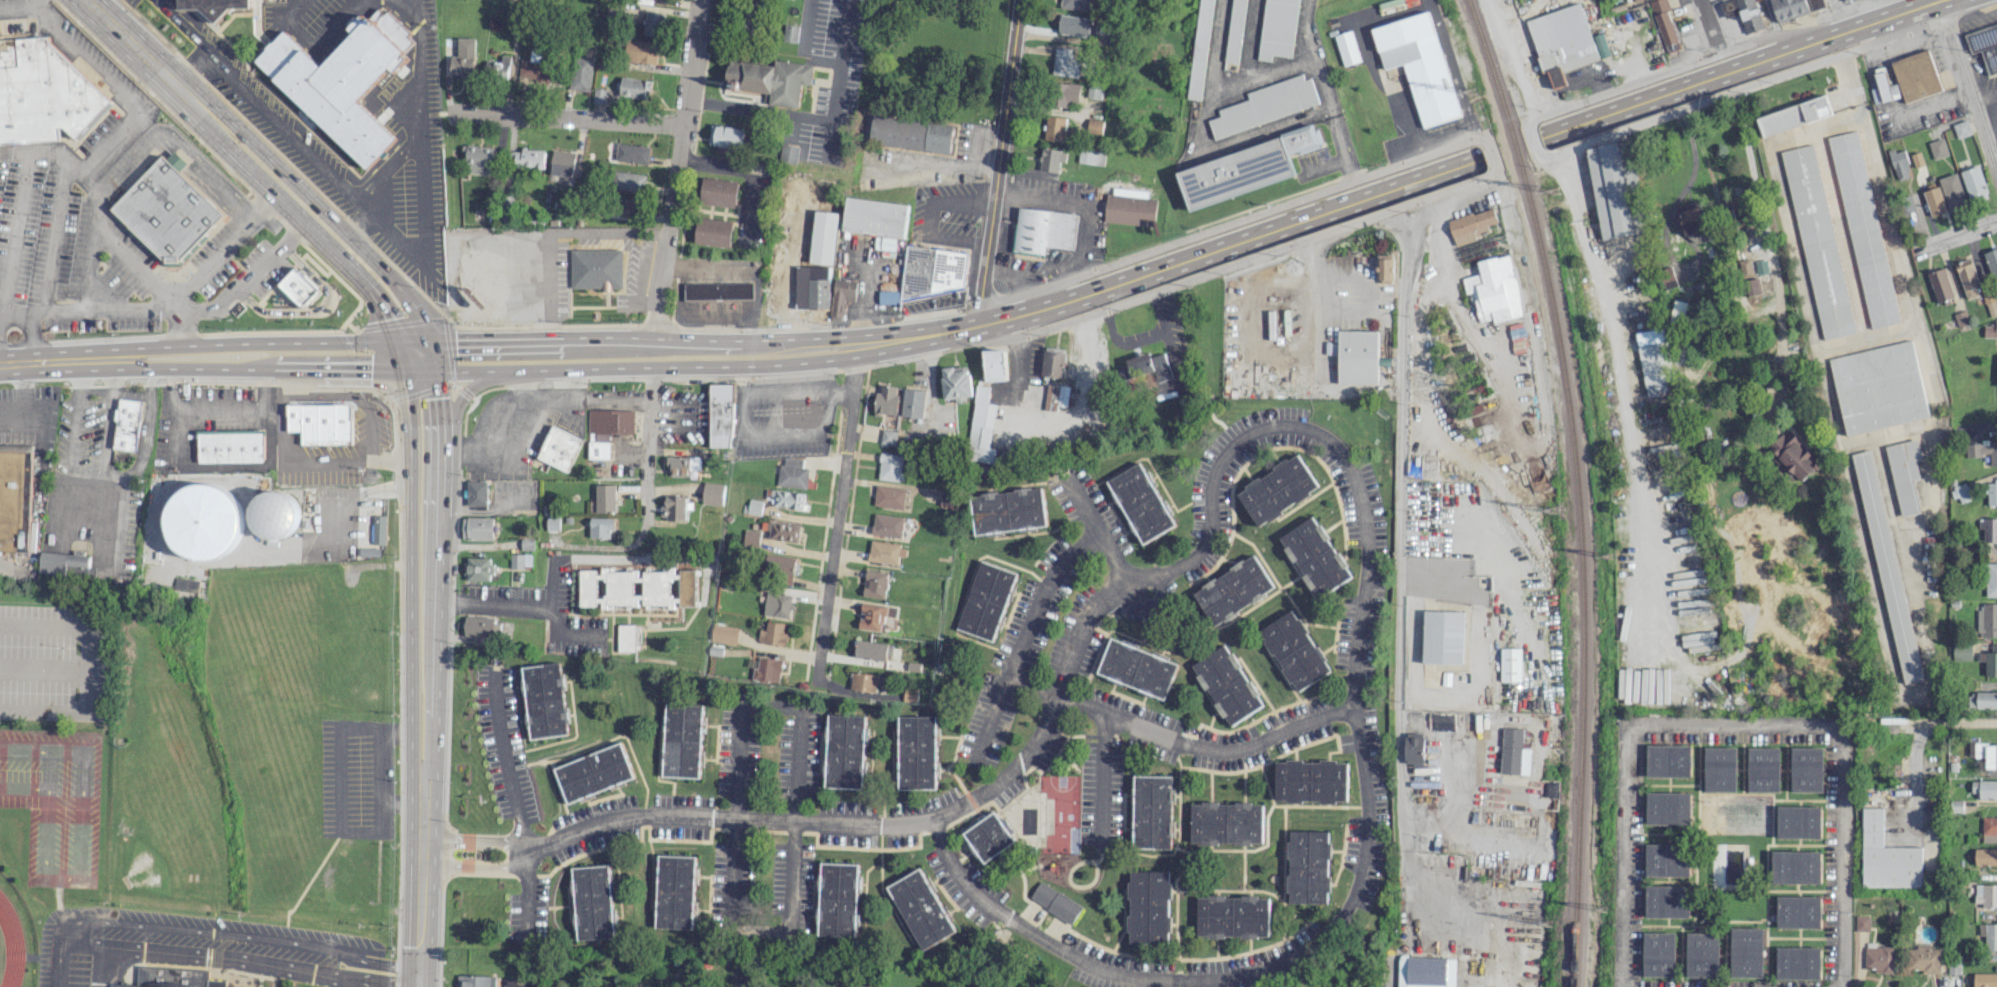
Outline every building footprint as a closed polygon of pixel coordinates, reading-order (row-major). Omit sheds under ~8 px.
[(180,9),(200,9),(216,24),(231,9),(252,8),(252,0),(180,0),(180,9)] [(1091,0),(1060,0),(1059,6),(1089,12),(1091,0)] [(1189,99),(1202,100),(1213,0),(1199,0),(1189,99)] [(1223,69),(1237,71),(1246,0),(1232,0),(1223,69)] [(1298,0),(1265,0),(1257,59),(1270,61),(1271,55),(1291,57),(1298,0)] [(1664,53),(1679,49),(1667,0),(1653,0),(1651,0),(1664,53)] [(1762,29),(1756,0),(1724,0),(1720,1),(1723,17),(1740,13),(1745,33),(1762,29)] [(1778,23),(1811,12),(1806,0),(1770,0),(1778,23)] [(1822,0),(1807,0),(1811,11),(1824,6),(1822,0)] [(1610,56),(1602,30),(1590,34),(1582,3),(1527,19),(1542,72),(1548,70),(1554,88),(1567,85),(1562,70),(1610,56)] [(321,67),(284,31),(254,62),(306,111),(299,118),(308,126),(314,120),(367,170),(396,139),(357,102),(389,68),(395,73),(408,59),(402,54),(415,40),(380,7),(367,20),(361,15),(348,29),(354,34),(321,67)] [(1404,64),(1421,128),(1459,117),(1430,11),(1372,28),(1383,69),(1404,64)] [(1093,36),(1095,18),(1059,15),(1057,33),(1093,36)] [(785,23),(783,39),(797,41),(799,26),(785,23)] [(1965,35),(1972,53),(1980,50),(1989,76),(1996,73),(1996,24),(1965,35)] [(1344,66),(1360,61),(1351,30),(1334,35),(1344,66)] [(59,138),(59,125),(63,125),(75,136),(111,99),(49,40),(48,35),(0,39),(0,141),(59,138)] [(474,39),(457,38),(457,56),(451,56),(450,76),(473,76),(474,39)] [(656,63),(657,40),(626,40),(625,62),(656,63)] [(1071,49),(1054,47),(1051,74),(1078,77),(1080,58),(1070,56),(1071,49)] [(1891,61),(1904,103),(1941,91),(1928,49),(1891,61)] [(590,90),(591,58),(571,57),(570,90),(590,90)] [(562,65),(521,59),(518,77),(559,83),(562,65)] [(814,64),(775,60),(775,65),(728,60),(726,79),(741,80),(740,90),(771,93),(770,104),(798,107),(801,84),(811,85),(814,64)] [(1892,98),(1882,66),(1873,69),(1878,86),(1870,89),(1874,104),(1892,98)] [(1319,105),(1309,73),(1246,92),(1248,99),(1217,109),(1220,116),(1208,120),(1213,137),(1319,105)] [(1067,107),(1068,100),(1078,101),(1080,85),(1055,81),(1051,105),(1067,107)] [(1086,97),(1100,99),(1102,84),(1088,82),(1086,97)] [(1756,116),(1761,135),(1832,116),(1826,96),(1756,116)] [(953,125),(872,114),(868,143),(949,153),(953,125)] [(1045,140),(1063,141),(1064,117),(1045,116),(1045,140)] [(1086,132),(1101,134),(1103,120),(1088,118),(1086,132)] [(1952,124),(1957,138),(1971,133),(1966,119),(1952,124)] [(1188,212),(1175,174),(1282,137),(1281,135),(1311,124),(1313,128),(1319,126),(1325,142),(1320,144),(1321,147),(1297,156),(1296,152),(1289,155),(1296,174),(1188,212)] [(744,127),(714,126),(713,146),(743,147),(744,127)] [(1857,130),(1828,137),(1872,328),(1901,322),(1857,130)] [(1934,159),(1949,154),(1943,137),(1928,142),(1934,159)] [(1644,233),(1630,141),(1587,147),(1600,239),(1644,233)] [(1812,144),(1780,151),(1824,339),(1856,332),(1812,144)] [(493,147),(461,146),(461,154),(466,155),(465,174),(483,175),(483,167),(492,167),(493,147)] [(111,209),(165,155),(168,158),(178,147),(193,162),(182,173),(225,216),(179,262),(165,263),(111,209)] [(1066,150),(1042,147),(1039,170),(1058,172),(1059,161),(1065,162),(1066,150)] [(1104,148),(1078,147),(1078,163),(1103,164),(1104,148)] [(1888,152),(1897,181),(1911,177),(1902,147),(1888,152)] [(510,166),(544,167),(544,151),(511,149),(510,166)] [(574,152),(551,150),(549,174),(572,176),(574,152)] [(1970,199),(1988,193),(1979,165),(1960,171),(1970,199)] [(1938,178),(1949,212),(1967,206),(1956,172),(1938,178)] [(704,177),(739,181),(735,207),(700,202),(704,177)] [(1923,191),(1931,217),(1947,211),(1939,186),(1923,191)] [(1107,194),(1104,220),(1154,226),(1157,199),(1107,194)] [(908,204),(888,202),(887,207),(872,205),(873,199),(845,197),(842,230),(880,234),(879,249),(894,250),(896,237),(905,238),(908,204)] [(1018,205),(1012,250),(1042,254),(1049,209),(1018,205)] [(1689,245),(1710,240),(1701,206),(1680,211),(1689,245)] [(1455,244),(1490,233),(1488,225),(1497,222),(1492,207),(1447,221),(1455,244)] [(699,217),(695,242),(730,247),(734,222),(699,217)] [(898,301),(906,243),(969,252),(963,288),(898,301)] [(1984,252),(1992,278),(1996,276),(1996,248),(1984,252)] [(568,288),(621,289),(622,249),(568,249),(568,288)] [(1374,280),(1393,281),(1394,255),(1375,254),(1374,280)] [(1953,263),(1968,300),(1984,294),(1969,257),(1953,263)] [(1741,277),(1753,276),(1750,258),(1739,260),(1741,277)] [(1757,274),(1768,273),(1766,259),(1755,260),(1757,274)] [(1658,269),(1664,289),(1677,285),(1672,266),(1658,269)] [(320,292),(296,267),(278,285),(302,310),(320,292)] [(1938,303),(1955,296),(1944,267),(1927,274),(1938,303)] [(824,271),(811,271),(811,278),(804,278),(803,310),(829,310),(830,278),(824,278),(824,271)] [(831,317),(842,317),(843,301),(856,302),(856,280),(832,279),(831,317)] [(685,283),(686,300),(754,299),(754,282),(685,283)] [(1681,321),(1685,302),(1675,299),(1670,319),(1681,321)] [(1986,321),(1986,337),(1996,337),(1996,321),(1986,321)] [(1337,384),(1377,384),(1377,330),(1338,330),(1337,384)] [(1912,339),(1828,359),(1846,435),(1930,415),(1912,339)] [(1062,378),(1065,349),(1044,346),(1041,376),(1062,378)] [(1004,349),(984,351),(986,381),(1006,379),(1004,349)] [(1125,359),(1130,377),(1156,371),(1159,381),(1171,377),(1165,352),(1150,356),(1149,353),(1125,359)] [(972,396),(969,365),(940,368),(944,401),(960,399),(960,397),(972,396)] [(710,385),(732,385),(731,448),(709,448),(710,385)] [(881,392),(874,392),(873,414),(897,415),(898,386),(881,385),(881,392)] [(1045,410),(1056,411),(1056,406),(1068,406),(1068,385),(1046,385),(1045,410)] [(905,387),(902,415),(922,418),(926,390),(905,387)] [(119,398),(141,402),(133,452),(111,448),(119,398)] [(287,404),(348,403),(350,405),(351,442),(300,442),(300,430),(287,430),(287,404)] [(553,426),(538,457),(567,471),(582,439),(553,426)] [(1766,448),(1799,484),(1821,464),(1789,428),(1766,448)] [(883,429),(881,443),(895,445),(897,431),(883,429)] [(197,432),(262,431),(262,460),(198,461),(197,432)] [(1885,446),(1900,516),(1918,513),(1911,480),(1920,478),(1916,459),(1921,458),(1917,439),(1885,446)] [(1996,465),(1996,442),(1965,444),(1966,456),(1989,455),(1990,466),(1996,465)] [(22,550),(0,550),(0,448),(24,449),(22,550)] [(1906,683),(1926,678),(1871,449),(1851,454),(1906,683)] [(877,479),(908,482),(910,456),(880,453),(877,479)] [(1257,526),(1320,489),(1299,454),(1236,491),(1257,526)] [(801,467),(802,459),(781,457),(778,487),(807,489),(809,468),(801,467)] [(1139,462),(1107,481),(1143,544),(1176,525),(1139,462)] [(487,481),(467,481),(468,510),(488,509),(487,481)] [(705,482),(702,503),(722,506),(725,484),(705,482)] [(1952,486),(1957,504),(1973,499),(1968,482),(1952,486)] [(1996,505),(1996,482),(1986,483),(1987,505),(1996,505)] [(223,488),(233,497),(239,508),(241,521),(238,534),(232,545),(225,552),(213,557),(200,558),(182,551),(173,542),(167,530),(166,517),(169,505),(177,494),(184,488),(197,484),(210,484),(223,488)] [(616,485),(596,485),(597,512),(616,512),(616,485)] [(906,489),(877,485),(874,504),(903,509),(906,489)] [(1013,488),(1015,528),(1045,527),(1043,487),(1013,488)] [(286,493),(278,490),(270,490),(260,495),(255,501),(251,508),(251,516),(254,524),(259,531),(264,534),(272,537),(280,536),(288,533),(294,527),(297,520),(298,511),(296,504),(291,497),(286,493)] [(805,493),(766,490),(766,498),(774,498),(773,507),(803,510),(805,493)] [(940,505),(955,508),(958,496),(942,493),(940,505)] [(686,521),(687,497),(666,496),(665,520),(686,521)] [(744,514),(760,515),(762,501),(746,499),(744,514)] [(871,534),(900,539),(904,518),(875,513),(871,534)] [(387,516),(375,515),(374,544),(386,544),(387,516)] [(1279,536),(1318,599),(1353,578),(1314,515),(1279,536)] [(558,531),(559,518),(546,517),(546,531),(558,531)] [(493,540),(493,518),(463,518),(463,540),(493,540)] [(612,519),(590,518),(590,538),(612,539),(612,519)] [(1978,518),(1978,528),(1983,529),(1983,542),(1996,542),(1996,519),(1978,518)] [(798,541),(799,525),(771,524),(770,540),(798,541)] [(745,529),(743,545),(759,547),(761,532),(745,529)] [(522,538),(521,550),(534,550),(534,539),(522,538)] [(905,557),(906,546),(870,542),(868,562),(897,565),(898,557),(905,557)] [(379,557),(379,547),(361,547),(361,557),(379,557)] [(40,573),(88,576),(90,555),(41,553),(40,573)] [(531,555),(510,554),(509,568),(531,569),(531,555)] [(792,582),(792,574),(796,575),(798,557),(762,554),(760,579),(792,582)] [(1275,591),(1257,556),(1193,589),(1211,625),(1275,591)] [(465,580),(491,581),(492,558),(466,558),(465,580)] [(982,560),(957,628),(993,641),(1018,573),(982,560)] [(1996,596),(1996,563),(1985,563),(1986,597),(1996,596)] [(578,607),(594,607),(595,604),(603,606),(632,606),(636,608),(642,606),(660,606),(674,610),(678,599),(668,595),(668,589),(672,578),(678,580),(678,574),(669,571),(643,571),(637,571),(613,571),(600,567),(595,570),(578,570),(578,607)] [(695,607),(695,570),(679,570),(679,607),(695,607)] [(863,597),(885,599),(888,572),(866,570),(863,597)] [(789,619),(793,596),(766,592),(762,615),(789,619)] [(881,632),(884,616),(895,618),(897,607),(862,602),(858,629),(881,632)] [(1996,637),(1996,603),(1978,603),(1979,637),(1996,637)] [(1331,672),(1295,609),(1259,629),(1295,692),(1331,672)] [(1425,611),(1423,663),(1462,664),(1464,612),(1425,611)] [(465,636),(500,637),(500,619),(465,618),(465,636)] [(784,647),(787,633),(783,633),(784,624),(766,621),(765,631),(759,630),(757,643),(784,647)] [(712,623),(710,641),(735,645),(738,627),(712,623)] [(634,652),(634,625),(617,625),(616,652),(634,652)] [(1111,637),(1098,673),(1165,699),(1179,664),(1111,637)] [(854,658),(889,663),(891,645),(857,640),(854,658)] [(1263,707),(1228,643),(1192,663),(1227,727),(1263,707)] [(1954,643),(1953,660),(1972,661),(1972,644),(1954,643)] [(1991,643),(1991,652),(1979,652),(1979,661),(1985,661),(1984,676),(1996,676),(1996,643),(1991,643)] [(709,646),(708,654),(722,656),(723,648),(709,646)] [(1521,648),(1501,648),(1501,681),(1521,681),(1521,648)] [(752,680),(779,683),(782,660),(758,657),(757,668),(753,668),(752,680)] [(560,663),(523,667),(531,739),(568,734),(560,663)] [(875,688),(882,688),(883,675),(851,674),(850,690),(875,692),(875,688)] [(917,690),(904,689),(903,702),(916,703),(917,690)] [(1967,692),(1968,708),(1996,707),(1996,691),(1967,692)] [(666,704),(662,776),(699,778),(703,706),(666,704)] [(829,715),(826,787),(863,789),(866,716),(829,715)] [(899,717),(899,789),(936,789),(936,717),(899,717)] [(1529,775),(1530,748),(1522,748),(1522,728),(1501,727),(1500,774),(1529,775)] [(1423,732),(1405,733),(1406,767),(1424,767),(1423,732)] [(1968,756),(1985,757),(1986,742),(1969,741),(1968,756)] [(621,742),(635,777),(568,803),(555,769),(621,742)] [(1986,744),(1985,769),(1996,769),(1996,744),(1986,744)] [(1647,745),(1646,777),(1691,777),(1691,745),(1647,745)] [(1705,747),(1704,791),(1736,792),(1736,748),(1705,747)] [(1748,748),(1748,792),(1780,792),(1780,748),(1748,748)] [(1791,748),(1791,792),(1824,792),(1824,748),(1791,748)] [(1274,761),(1274,802),(1347,802),(1347,761),(1274,761)] [(1173,776),(1134,775),(1133,848),(1171,848),(1173,776)] [(1996,798),(1996,780),(1971,780),(1972,792),(1979,792),(1979,799),(1996,798)] [(1691,793),(1646,792),(1646,825),(1690,825),(1691,793)] [(1262,802),(1189,803),(1190,844),(1263,843),(1262,802)] [(1777,806),(1777,839),(1821,839),(1822,807),(1777,806)] [(1863,808),(1863,886),(1922,887),(1922,847),(1883,847),(1883,808),(1863,808)] [(963,833),(983,863),(1015,842),(995,812),(963,833)] [(1981,817),(1982,835),(1996,834),(1996,817),(1981,817)] [(1287,903),(1329,904),(1329,830),(1288,830),(1287,903)] [(1647,845),(1646,876),(1689,877),(1690,845),(1647,845)] [(1975,865),(1996,864),(1996,848),(1975,849),(1975,865)] [(1772,851),(1771,884),(1821,884),(1821,851),(1772,851)] [(658,855),(655,928),(692,930),(696,857),(658,855)] [(822,863),(819,934),(856,936),(859,864),(822,863)] [(609,865),(572,868),(577,940),(615,938),(609,865)] [(920,868),(888,887),(924,950),(957,931),(920,868)] [(1169,944),(1169,871),(1128,870),(1127,898),(1128,898),(1127,944),(1169,944)] [(1029,899),(1073,922),(1082,904),(1038,881),(1029,899)] [(1975,884),(1975,906),(1996,906),(1996,884),(1975,884)] [(1647,886),(1646,918),(1689,919),(1690,886),(1647,886)] [(1196,896),(1196,937),(1269,937),(1269,896),(1196,896)] [(1777,896),(1776,928),(1820,929),(1821,897),(1777,896)] [(1855,930),(1869,931),(1870,916),(1855,915),(1855,930)] [(1979,924),(1979,935),(1985,935),(1985,950),(1996,950),(1996,924),(1979,924)] [(1731,928),(1730,978),(1762,979),(1763,928),(1731,928)] [(1644,932),(1644,978),(1675,978),(1676,933),(1644,932)] [(1687,933),(1686,978),(1718,979),(1719,933),(1687,933)] [(1940,973),(1941,949),(1931,948),(1931,944),(1916,944),(1916,949),(1906,949),(1906,968),(1921,968),(1921,973),(1940,973)] [(1864,967),(1874,968),(1874,973),(1895,973),(1896,947),(1865,946),(1864,967)] [(1821,947),(1776,947),(1776,980),(1820,980),(1821,947)] [(1455,957),(1398,956),(1398,986),(1455,986),(1455,957)] [(227,986),(240,986),(109,986),(109,983),(134,984),(135,962),(211,967),(210,977),(227,978),(227,986)] [(1974,972),(1974,986),(1996,986),(1996,973),(1974,972)] [(496,976),(458,975),(457,986),(495,986),(496,976)]
